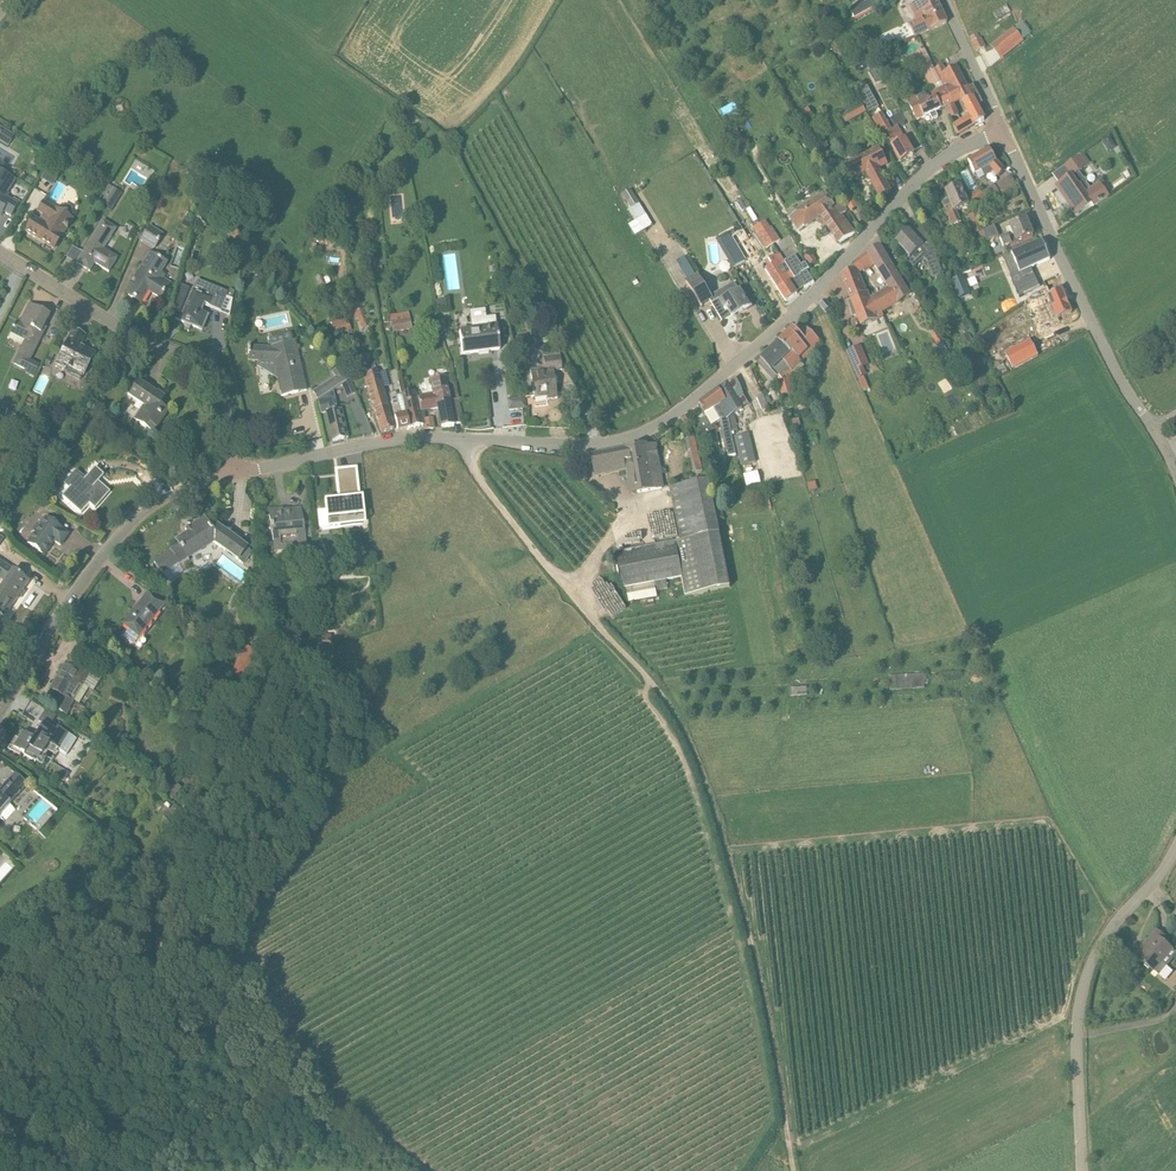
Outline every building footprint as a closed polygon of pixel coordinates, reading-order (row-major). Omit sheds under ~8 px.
[(878,6),(874,0),(871,0),(867,2),(850,11),(854,19),(878,6)] [(906,27),(912,38),(932,30),(947,23),(937,0),(920,0),(918,1),(925,17),(917,21),(917,22),(906,27)] [(1011,30),(1005,21),(999,26),(1002,29),(995,34),(1000,40),(992,47),(993,55),(999,62),(1011,52),(1013,54),(1020,48),(1024,42),(1032,36),(1021,23),(1011,30)] [(980,40),(977,34),(972,37),(975,41),(973,42),(978,51),(985,48),(982,39),(980,40)] [(947,107),(953,104),(946,89),(935,68),(924,48),(914,54),(933,91),(916,99),(916,100),(908,103),(912,111),(916,121),(947,107)] [(947,71),(943,64),(935,68),(946,89),(953,104),(962,100),(975,125),(984,120),(977,106),(982,103),(977,94),(973,85),(968,88),(956,66),(947,71)] [(868,87),(858,93),(869,113),(879,107),(868,87)] [(158,115),(165,103),(153,96),(146,108),(158,115)] [(954,104),(947,107),(951,119),(959,116),(954,104)] [(846,123),(866,113),(863,106),(843,117),(846,123)] [(892,118),(897,125),(906,119),(901,112),(892,118)] [(892,129),(882,113),(872,118),(878,128),(879,128),(883,135),(886,134),(901,162),(914,154),(905,138),(904,138),(898,127),(892,129)] [(957,137),(968,129),(963,122),(955,127),(957,137)] [(0,129),(0,142),(8,147),(14,137),(0,129)] [(890,193),(877,168),(889,162),(882,148),(845,167),(852,182),(867,174),(880,198),(890,193)] [(997,162),(991,151),(969,163),(975,174),(982,171),(985,176),(994,171),(999,177),(1005,171),(997,161),(997,162)] [(1087,192),(1081,184),(1086,181),(1080,172),(1087,166),(1080,155),(1064,167),(1070,177),(1056,187),(1076,215),(1092,204),(1094,207),(1110,196),(1100,182),(1087,192)] [(968,167),(961,171),(971,188),(978,185),(968,167)] [(8,204),(2,200),(14,181),(0,172),(0,214),(1,214),(8,204)] [(41,180),(55,185),(58,178),(44,173),(41,180)] [(1013,174),(988,189),(992,196),(994,196),(997,200),(1005,195),(1004,193),(1018,184),(1013,174)] [(31,186),(35,179),(31,176),(27,178),(24,181),(31,186)] [(361,197),(371,195),(369,183),(359,185),(361,197)] [(964,227),(956,211),(969,206),(960,186),(946,192),(950,200),(942,203),(952,226),(956,225),(958,229),(964,227)] [(111,210),(121,193),(113,187),(102,204),(111,210)] [(976,205),(987,195),(979,187),(969,197),(976,205)] [(639,203),(631,189),(622,194),(630,208),(639,203)] [(835,206),(826,194),(790,217),(798,230),(821,214),(840,244),(855,234),(842,216),(847,212),(841,202),(835,206)] [(54,249),(72,219),(44,201),(37,212),(42,215),(39,220),(35,217),(26,232),(54,249)] [(766,249),(773,245),(760,224),(752,213),(746,217),(759,236),(766,249)] [(976,233),(984,231),(984,230),(979,214),(971,216),(976,233)] [(766,220),(760,224),(773,245),(780,241),(772,227),(771,228),(766,220)] [(1016,243),(1033,235),(1027,220),(1011,227),(1015,236),(1009,238),(1008,235),(1000,239),(1004,248),(1016,243)] [(108,272),(117,257),(104,249),(116,229),(103,221),(76,264),(85,270),(90,262),(108,272)] [(154,250),(164,234),(149,226),(140,241),(154,250)] [(997,244),(995,238),(999,237),(995,226),(984,230),(984,231),(987,241),(990,247),(997,244)] [(924,258),(929,264),(934,277),(942,274),(936,260),(923,228),(914,236),(909,231),(897,243),(910,257),(908,259),(915,267),(924,258)] [(739,249),(731,236),(721,243),(735,267),(733,267),(738,274),(756,264),(751,255),(746,258),(741,248),(739,249)] [(1039,289),(1031,268),(1049,259),(1042,242),(1012,254),(1019,272),(1010,275),(1018,297),(1039,289)] [(911,297),(880,247),(868,254),(857,264),(862,272),(873,263),(888,288),(876,295),(884,313),(911,297)] [(811,253),(808,249),(803,252),(805,257),(810,265),(817,261),(812,253),(811,253)] [(162,299),(171,283),(164,278),(165,275),(162,273),(168,263),(150,252),(134,277),(138,280),(129,295),(140,302),(148,290),(162,299)] [(785,262),(780,254),(766,262),(769,268),(766,270),(778,289),(797,276),(788,260),(785,262)] [(688,279),(696,275),(686,256),(678,261),(688,279)] [(802,266),(795,256),(788,260),(797,276),(778,289),(786,301),(797,294),(794,290),(803,285),(805,287),(814,281),(806,271),(809,269),(806,263),(802,266)] [(867,293),(860,275),(861,273),(862,272),(857,264),(854,268),(855,270),(842,276),(862,326),(875,321),(875,322),(885,316),(884,313),(876,295),(870,299),(868,293),(867,293)] [(701,307),(714,299),(699,275),(687,282),(701,307)] [(963,276),(952,281),(959,299),(971,294),(963,276)] [(227,297),(228,293),(207,284),(202,294),(192,290),(183,311),(194,316),(191,325),(202,330),(208,315),(202,312),(205,305),(221,311),(227,297)] [(173,310),(180,314),(191,289),(182,285),(178,295),(180,295),(173,310)] [(1043,290),(1038,292),(1030,298),(1031,303),(1047,296),(1057,319),(1072,313),(1062,290),(1050,295),(1047,288),(1043,290)] [(228,293),(227,297),(232,299),(235,292),(230,290),(228,293)] [(749,305),(740,290),(720,302),(718,299),(712,303),(721,319),(730,313),(732,316),(749,305)] [(826,313),(832,309),(826,301),(820,306),(826,313)] [(44,326),(50,315),(30,304),(21,322),(17,321),(8,338),(22,346),(13,364),(34,375),(39,366),(30,361),(47,328),(44,326)] [(363,307),(354,311),(361,329),(371,325),(363,307)] [(344,315),(343,312),(329,317),(336,337),(352,331),(346,315),(344,315)] [(469,319),(471,330),(459,331),(463,356),(500,351),(500,346),(502,346),(500,332),(498,332),(497,326),(495,316),(469,319)] [(413,329),(410,319),(392,323),(394,333),(413,329)] [(781,341),(796,356),(801,362),(822,340),(809,327),(802,333),(796,327),(781,341)] [(83,377),(95,355),(79,346),(84,336),(74,330),(55,367),(64,371),(66,368),(83,377)] [(939,347),(946,343),(940,333),(933,337),(939,347)] [(1030,340),(1005,353),(1010,363),(1013,369),(1021,366),(1038,357),(1030,340)] [(793,371),(801,362),(796,356),(781,341),(779,344),(758,363),(768,374),(771,371),(776,377),(790,367),(793,371)] [(295,350),(293,342),(269,347),(248,347),(248,355),(249,355),(249,361),(259,361),(259,360),(273,360),(276,360),(282,383),(279,383),(282,396),(307,391),(297,349),(295,350)] [(948,362),(953,359),(944,344),(939,347),(948,362)] [(867,374),(872,371),(869,365),(870,364),(861,347),(847,353),(854,372),(855,372),(859,379),(859,380),(864,391),(869,389),(863,378),(868,375),(867,374)] [(49,366),(54,355),(49,352),(44,364),(49,366)] [(557,398),(553,372),(562,371),(560,355),(543,357),(545,368),(530,371),(534,397),(546,395),(547,400),(557,398)] [(374,363),(362,367),(365,376),(377,372),(374,363)] [(338,375),(336,377),(341,384),(348,380),(340,368),(335,371),(338,375)] [(378,372),(377,372),(365,376),(363,376),(374,411),(382,433),(394,428),(382,388),(379,379),(377,374),(379,373),(378,372)] [(420,397),(423,411),(438,409),(442,428),(454,426),(454,424),(462,423),(458,399),(456,399),(454,390),(448,391),(446,376),(432,379),(433,388),(432,388),(433,394),(420,397)] [(387,377),(379,379),(382,388),(389,386),(387,377)] [(728,458),(736,456),(733,441),(731,433),(738,431),(736,421),(734,414),(743,409),(737,399),(744,395),(742,386),(736,378),(719,390),(728,415),(725,416),(728,425),(722,428),(725,441),(724,441),(728,458)] [(790,380),(783,382),(778,383),(782,396),(795,392),(791,380),(790,380)] [(156,429),(168,412),(155,403),(160,396),(137,381),(127,395),(146,407),(136,421),(146,428),(149,424),(156,429)] [(347,396),(355,392),(350,381),(342,385),(347,396)] [(728,415),(719,390),(701,405),(705,415),(715,409),(721,421),(722,428),(728,425),(725,416),(728,415)] [(397,396),(396,392),(390,394),(392,403),(391,403),(392,405),(398,430),(409,427),(410,428),(412,427),(410,420),(406,421),(400,400),(398,400),(397,396)] [(423,424),(415,392),(401,395),(397,396),(398,400),(400,400),(406,421),(410,420),(412,427),(423,424)] [(344,439),(337,410),(338,410),(333,393),(321,399),(318,400),(321,414),(326,413),(333,442),(344,439)] [(510,410),(526,408),(524,397),(508,400),(510,410)] [(701,439),(716,434),(715,432),(706,416),(697,422),(701,439)] [(791,429),(798,427),(796,420),(790,422),(791,429)] [(694,436),(685,438),(685,439),(694,472),(702,470),(694,436)] [(655,444),(646,445),(626,449),(593,459),(596,479),(627,472),(631,494),(665,489),(664,483),(662,483),(659,467),(655,444)] [(754,455),(739,458),(741,466),(756,463),(754,455)] [(95,508),(109,492),(98,482),(103,476),(95,468),(84,480),(92,487),(83,498),(95,508)] [(708,480),(707,474),(698,475),(699,482),(670,488),(681,541),(619,554),(626,588),(683,577),(688,599),(732,590),(717,521),(725,519),(720,496),(712,497),(712,495),(709,480),(708,480)] [(366,525),(364,477),(349,477),(351,503),(329,504),(330,524),(366,525)] [(716,479),(709,480),(712,495),(719,493),(716,479)] [(275,554),(307,549),(301,510),(283,512),(283,514),(270,516),(275,554)] [(209,526),(205,517),(191,525),(193,529),(175,538),(178,544),(169,548),(178,564),(182,562),(184,564),(189,561),(188,559),(214,543),(238,561),(243,564),(249,556),(244,553),(247,549),(214,524),(209,526)] [(68,534),(45,518),(39,526),(37,525),(33,532),(34,533),(27,543),(44,555),(54,541),(60,546),(68,534)] [(29,581),(0,561),(0,613),(4,616),(29,581)] [(169,605),(151,591),(149,594),(148,592),(122,625),(130,631),(124,638),(139,650),(147,640),(143,637),(169,605)] [(242,680),(258,653),(247,646),(230,672),(242,680)] [(92,669),(71,657),(66,665),(66,664),(50,688),(73,702),(92,669)] [(892,691),(929,689),(929,675),(891,677),(892,691)] [(790,697),(798,696),(798,688),(789,688),(790,697)] [(57,732),(50,728),(57,716),(46,709),(37,723),(42,726),(33,740),(23,733),(13,748),(32,761),(37,753),(41,756),(49,744),(59,751),(69,734),(59,728),(57,732)] [(377,718),(371,726),(372,727),(391,741),(397,734),(377,718)] [(8,782),(0,791),(0,814),(19,793),(18,792),(26,783),(16,774),(8,782)] [(1157,974),(1175,953),(1174,951),(1164,942),(1167,938),(1157,931),(1147,943),(1149,945),(1138,958),(1157,974)] [(1123,972),(1119,977),(1123,981),(1127,975),(1123,972)] [(1133,980),(1127,987),(1131,990),(1137,983),(1133,980)]
